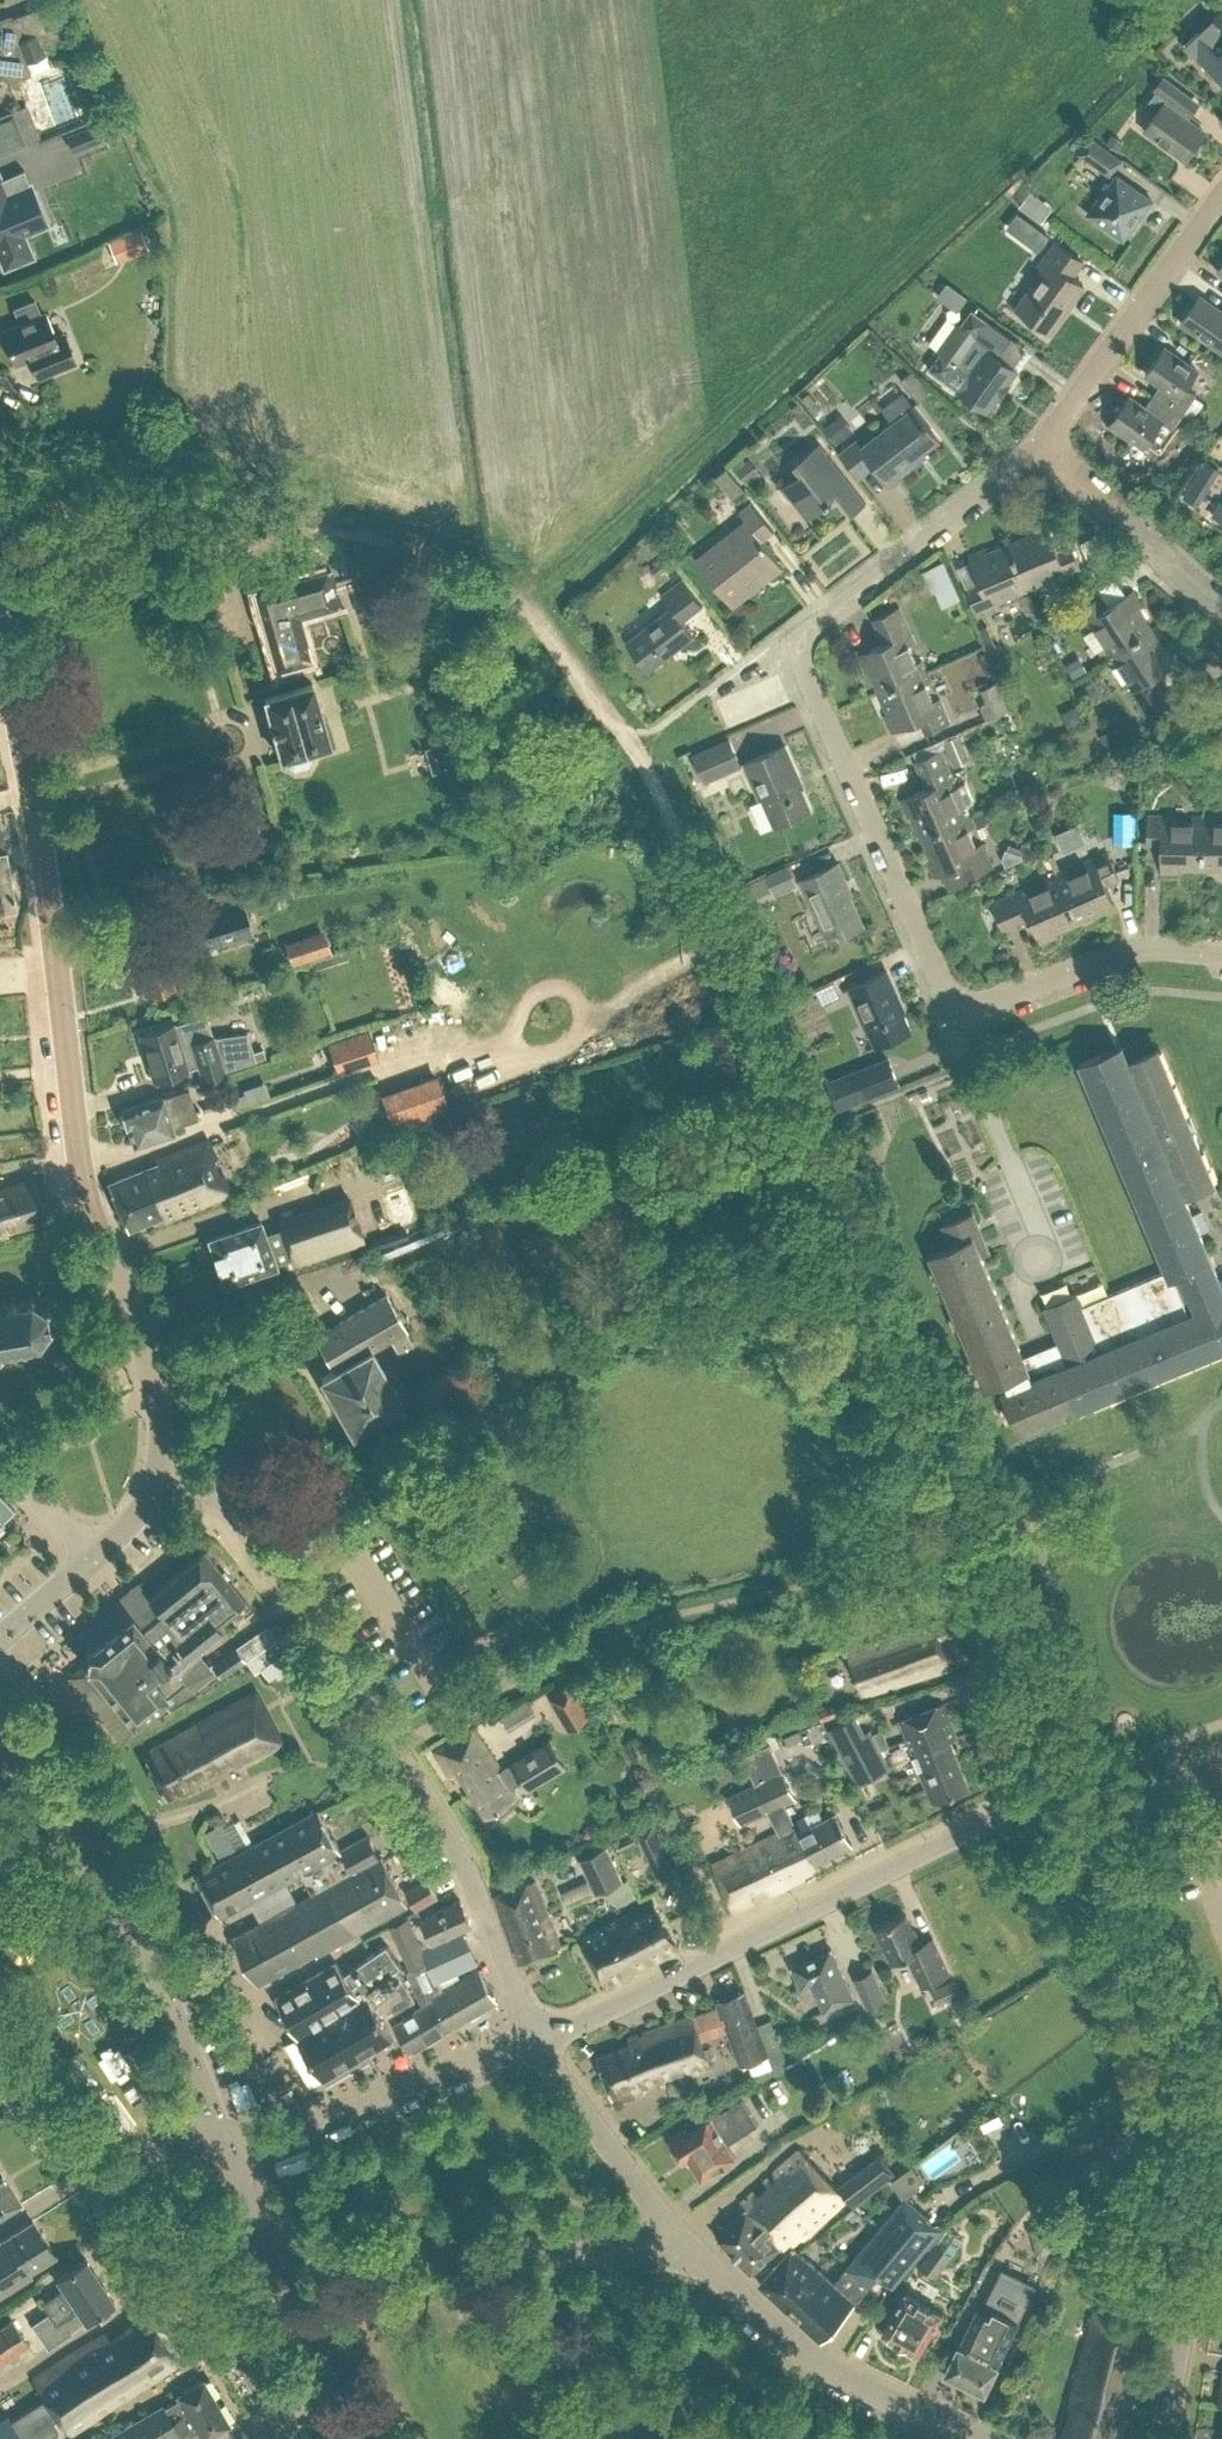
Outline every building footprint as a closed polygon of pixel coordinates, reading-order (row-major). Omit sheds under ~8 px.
[(7,73),(9,79),(30,71),(50,63),(45,53),(42,44),(60,37),(54,24),(46,27),(37,6),(32,9),(32,8),(11,16),(10,13),(0,17),(0,29),(1,31),(0,32),(0,76),(7,73)] [(1212,44),(1200,30),(1186,43),(1221,84),(1221,36),(1212,44)] [(1205,130),(1177,109),(1188,94),(1165,77),(1157,87),(1160,89),(1148,105),(1159,112),(1146,129),(1185,157),(1205,130)] [(26,142),(37,137),(24,104),(13,109),(0,114),(0,152),(26,142)] [(100,139),(116,132),(110,116),(94,123),(100,139)] [(1107,141),(1117,148),(1122,141),(1112,134),(1107,141)] [(1079,152),(1110,175),(1122,158),(1091,136),(1079,152)] [(5,266),(31,255),(22,233),(46,223),(33,192),(23,168),(0,178),(0,254),(5,266)] [(1089,212),(1124,236),(1152,198),(1117,173),(1089,212)] [(1029,239),(1041,248),(1051,234),(1040,226),(1029,239)] [(110,242),(116,259),(146,247),(140,231),(110,242)] [(1051,331),(1085,283),(1072,274),(1083,259),(1058,241),(1037,271),(1042,275),(1018,308),(1032,318),(1028,322),(1041,332),(1045,327),(1051,331)] [(1221,282),(1221,276),(1213,267),(1200,281),(1212,293),(1221,282)] [(954,288),(947,298),(959,306),(967,295),(965,294),(955,287),(954,288)] [(1204,293),(1184,321),(1221,348),(1221,306),(1204,293)] [(36,378),(76,362),(64,332),(56,335),(47,312),(41,315),(35,298),(13,307),(19,323),(4,329),(18,365),(29,360),(36,378)] [(931,367),(961,388),(960,388),(989,409),(1018,369),(999,355),(1012,336),(984,317),(972,308),(960,325),(948,317),(930,342),(939,348),(938,349),(942,351),(931,367)] [(1164,384),(1155,395),(1181,413),(1182,413),(1195,394),(1197,392),(1189,386),(1200,370),(1166,346),(1147,372),(1164,384)] [(1182,413),(1191,419),(1200,408),(1204,401),(1197,396),(1195,394),(1182,413)] [(1159,428),(1167,434),(1181,413),(1155,395),(1147,407),(1131,395),(1112,422),(1146,446),(1159,428)] [(860,438),(844,451),(863,475),(878,463),(894,482),(920,462),(917,457),(942,437),(917,405),(915,407),(913,405),(893,419),(895,422),(865,446),(860,438)] [(855,429),(842,412),(824,426),(838,443),(855,429)] [(869,500),(822,440),(796,461),(804,470),(784,485),(809,518),(834,498),(829,491),(835,486),(855,511),(869,500)] [(734,464),(748,483),(762,472),(750,456),(745,459),(744,457),(734,464)] [(734,498),(745,488),(727,466),(716,475),(734,498)] [(1184,496),(1197,504),(1203,494),(1190,486),(1184,496)] [(1206,514),(1214,500),(1204,494),(1196,508),(1206,514)] [(697,555),(735,605),(785,567),(762,537),(773,529),(751,500),(740,509),(746,517),(697,555)] [(1031,533),(1010,542),(1030,591),(1041,587),(1038,580),(1051,574),(1054,581),(1082,569),(1071,543),(1057,548),(1046,522),(1029,529),(1031,533)] [(1030,591),(1010,542),(989,551),(987,547),(969,555),(980,581),(968,587),(978,613),(1002,603),(999,596),(1017,589),(1020,595),(1030,591)] [(657,575),(672,565),(666,556),(651,567),(657,575)] [(932,589),(936,588),(953,581),(945,560),(924,568),(932,589)] [(253,587),(272,654),(277,671),(312,661),(299,616),(340,604),(330,570),(289,581),(288,577),(253,587)] [(628,640),(651,671),(697,636),(685,620),(705,605),(684,577),(663,593),(672,606),(628,640)] [(378,581),(352,589),(362,623),(388,616),(378,581)] [(1102,647),(1108,656),(1129,642),(1152,627),(1140,608),(1143,606),(1133,590),(1109,606),(1101,594),(1077,609),(1091,631),(1096,627),(1107,644),(1102,647)] [(870,671),(880,692),(928,670),(923,661),(917,664),(909,646),(916,643),(900,606),(874,618),(879,631),(885,644),(859,656),(867,673),(870,671)] [(1129,642),(1108,656),(1114,666),(1119,663),(1129,679),(1124,683),(1146,716),(1169,701),(1154,676),(1178,661),(1168,644),(1164,646),(1152,627),(1129,642)] [(1042,635),(1052,653),(1064,646),(1054,628),(1042,635)] [(985,645),(990,659),(1000,655),(995,642),(986,645),(985,645)] [(893,732),(898,730),(918,721),(924,734),(950,722),(940,699),(934,702),(926,684),(933,682),(928,670),(880,692),(889,713),(885,715),(893,732)] [(264,695),(282,757),(330,743),(312,681),(264,695)] [(999,681),(982,688),(987,702),(982,704),(987,716),(1010,707),(999,681)] [(1076,705),(1062,712),(1068,726),(1082,720),(1076,705)] [(971,758),(971,757),(960,732),(943,739),(946,745),(954,765),(971,758)] [(694,753),(705,780),(741,765),(729,738),(694,753)] [(913,751),(917,758),(941,747),(946,745),(943,739),(943,738),(913,751)] [(459,762),(452,740),(445,742),(445,740),(427,745),(434,771),(452,766),(452,764),(459,762)] [(812,810),(799,778),(801,777),(787,745),(747,762),(762,798),(765,797),(777,825),(812,810)] [(913,816),(922,837),(971,815),(966,804),(975,801),(967,782),(958,785),(941,747),(917,758),(915,759),(928,789),(902,800),(910,818),(913,816)] [(1131,813),(1120,812),(1118,835),(1128,836),(1131,813)] [(1180,868),(1203,869),(1205,815),(1193,815),(1193,821),(1173,821),(1174,814),(1148,814),(1147,843),(1162,843),(1162,872),(1180,872),(1180,868)] [(971,815),(922,837),(930,854),(926,856),(935,877),(962,865),(967,877),(993,866),(983,843),(977,845),(969,828),(975,825),(971,815)] [(1203,869),(1221,869),(1221,822),(1216,822),(1216,815),(1205,815),(1203,869)] [(0,845),(0,911),(15,908),(5,849),(1,850),(0,845)] [(1006,864),(1023,856),(1023,853),(1022,853),(1008,848),(1006,847),(1002,857),(1006,864)] [(1067,870),(1056,874),(1078,923),(1098,914),(1100,918),(1118,910),(1106,884),(1119,878),(1108,852),(1084,862),(1087,868),(1069,876),(1067,870)] [(803,879),(830,941),(864,926),(851,895),(853,894),(839,863),(803,879)] [(789,864),(766,874),(772,887),(774,893),(797,883),(789,864)] [(1078,923),(1056,874),(1046,879),(1048,885),(1031,893),(1028,887),(992,902),(1004,929),(1030,917),(1041,944),(1058,937),(1057,932),(1078,923)] [(170,954),(197,945),(198,948),(252,932),(241,897),(187,914),(192,928),(165,936),(164,935),(129,946),(144,993),(179,982),(170,954)] [(293,961),(328,948),(325,939),(290,951),(293,961)] [(851,987),(877,1047),(912,1031),(899,1002),(902,1001),(889,971),(851,987)] [(153,1080),(187,1069),(187,1068),(197,1065),(202,1079),(224,1072),(223,1068),(255,1058),(252,1050),(246,1031),(212,1035),(199,1039),(192,1017),(172,1024),(172,1023),(138,1034),(153,1080)] [(376,1056),(368,1029),(343,1037),(328,1041),(337,1069),(343,1067),(376,1056)] [(1221,1348),(1221,1276),(1220,1277),(1185,1194),(1215,1181),(1159,1046),(1128,1059),(1121,1043),(1079,1061),(1167,1269),(1109,1293),(1082,1304),(1077,1292),(1044,1306),(1053,1327),(1062,1348),(1052,1352),(1051,1348),(1038,1354),(1041,1362),(1028,1368),(1018,1342),(981,1254),(989,1251),(988,1249),(984,1240),(980,1229),(976,1220),(972,1211),(943,1223),(952,1244),(931,1253),(987,1387),(1005,1379),(1009,1388),(1002,1390),(1020,1432),(1066,1413),(1064,1409),(1074,1405),(1076,1409),(1221,1348)] [(262,1047),(252,1050),(255,1058),(264,1055),(262,1047)] [(838,1108),(900,1086),(891,1062),(829,1085),(838,1108)] [(437,1079),(383,1097),(384,1101),(393,1126),(447,1107),(437,1079)] [(197,1116),(188,1088),(163,1096),(163,1095),(122,1108),(133,1144),(174,1131),(172,1124),(197,1116)] [(241,1105),(248,1103),(244,1092),(227,1096),(230,1100),(241,1105)] [(165,1219),(229,1192),(207,1137),(155,1159),(156,1162),(108,1182),(127,1229),(163,1215),(165,1219)] [(7,1234),(6,1231),(41,1221),(30,1180),(29,1178),(0,1186),(0,1236),(7,1234)] [(363,1239),(349,1195),(279,1219),(281,1226),(263,1232),(259,1220),(208,1237),(223,1283),(275,1265),(274,1262),(291,1257),(293,1262),(363,1239)] [(1,1359),(0,1356),(2,1356),(1,1349),(19,1346),(20,1352),(25,1351),(24,1345),(36,1343),(39,1348),(43,1346),(39,1340),(46,1329),(53,1330),(54,1327),(47,1326),(44,1311),(50,1307),(48,1304),(43,1307),(31,1301),(32,1294),(29,1293),(27,1300),(14,1303),(13,1297),(9,1297),(11,1303),(0,1305),(0,1359),(1,1359)] [(314,1334),(320,1345),(333,1368),(347,1360),(371,1347),(371,1348),(396,1333),(405,1328),(405,1327),(385,1293),(376,1298),(314,1334)] [(402,1401),(371,1348),(371,1347),(347,1360),(333,1368),(321,1376),(352,1430),(402,1401)] [(1011,1417),(977,1426),(980,1438),(1014,1429),(1011,1417)] [(6,1513),(7,1512),(12,1507),(0,1495),(0,1519),(6,1513)] [(85,1663),(69,1675),(122,1740),(138,1728),(165,1705),(167,1707),(191,1688),(213,1671),(207,1665),(195,1649),(221,1628),(216,1622),(244,1599),(203,1549),(147,1594),(129,1609),(119,1597),(74,1634),(82,1644),(80,1645),(85,1651),(84,1662),(85,1663)] [(943,1650),(938,1637),(966,1627),(961,1612),(848,1651),(863,1694),(951,1666),(945,1649),(943,1650)] [(267,1625),(211,1662),(218,1671),(220,1674),(275,1636),(267,1625)] [(275,1638),(256,1651),(264,1663),(283,1648),(275,1638)] [(294,1666),(285,1654),(270,1666),(278,1677),(294,1666)] [(549,1691),(570,1726),(596,1711),(575,1676),(549,1691)] [(236,1766),(281,1742),(254,1692),(149,1748),(152,1753),(144,1757),(166,1797),(181,1789),(184,1795),(224,1773),(222,1769),(234,1762),(236,1766)] [(969,1786),(950,1740),(957,1737),(943,1702),(899,1720),(918,1769),(920,1768),(933,1800),(969,1786)] [(824,1718),(836,1715),(844,1712),(840,1703),(833,1705),(821,1709),(824,1718)] [(866,1730),(860,1718),(858,1713),(831,1726),(859,1783),(891,1767),(871,1728),(866,1730)] [(799,1726),(785,1734),(790,1744),(805,1736),(799,1726)] [(501,1768),(473,1727),(444,1744),(436,1751),(451,1775),(458,1770),(486,1816),(517,1797),(510,1786),(522,1778),(528,1788),(566,1765),(550,1738),(501,1768)] [(815,1783),(829,1777),(814,1741),(800,1747),(815,1783)] [(744,1754),(756,1782),(769,1810),(785,1803),(796,1797),(783,1769),(770,1742),(744,1754)] [(756,1782),(730,1794),(743,1822),(769,1810),(756,1782)] [(713,1861),(728,1898),(733,1909),(752,1900),(750,1890),(764,1883),(770,1892),(804,1877),(803,1873),(816,1866),(815,1862),(799,1830),(797,1826),(785,1803),(769,1810),(779,1831),(713,1861)] [(201,1873),(224,1914),(250,1900),(288,1880),(302,1873),(313,1893),(351,1873),(379,1858),(383,1856),(384,1856),(384,1855),(382,1853),(380,1854),(370,1835),(342,1850),(319,1808),(255,1843),(240,1851),(223,1861),(201,1873)] [(831,1814),(799,1830),(815,1862),(853,1843),(836,1811),(831,1814)] [(206,1831),(223,1861),(240,1851),(255,1843),(241,1817),(225,1826),(222,1821),(206,1831)] [(640,1830),(658,1871),(675,1864),(656,1822),(640,1830)] [(619,1837),(612,1840),(617,1850),(624,1847),(637,1841),(634,1834),(620,1840),(619,1837)] [(409,1843),(398,1850),(404,1861),(416,1854),(409,1843)] [(595,1889),(596,1891),(622,1879),(607,1846),(581,1858),(589,1876),(595,1889)] [(379,1858),(351,1873),(377,1921),(409,1903),(410,1903),(384,1856),(383,1856),(379,1858)] [(261,1982),(276,1973),(316,1952),(317,1954),(377,1921),(351,1873),(313,1893),(299,1901),(262,1921),(236,1935),(234,1937),(259,1982),(261,1982)] [(406,1888),(417,1907),(438,1894),(427,1876),(406,1888)] [(567,1902),(595,1889),(589,1876),(572,1884),(561,1889),(567,1902)] [(497,1894),(521,1961),(560,1945),(536,1880),(497,1894)] [(622,1900),(635,1893),(630,1882),(617,1889),(622,1900)] [(411,1967),(416,1965),(429,1959),(438,1980),(440,1979),(442,1985),(461,1976),(459,1970),(478,1962),(463,1929),(473,1924),(461,1898),(423,1916),(423,1917),(412,1922),(410,1917),(392,1925),(411,1967)] [(648,1963),(678,1946),(653,1900),(581,1938),(608,1990),(634,1976),(634,1969),(647,1961),(648,1963)] [(892,1962),(906,1956),(908,1955),(921,1984),(949,1971),(934,1936),(921,1942),(914,1927),(912,1928),(906,1914),(876,1927),(892,1962)] [(284,1990),(275,1995),(295,2027),(299,2033),(307,2028),(360,1996),(358,1993),(397,1968),(402,1966),(388,1944),(387,1943),(343,1970),(337,1961),(336,1958),(284,1990)] [(854,1997),(831,1948),(791,1966),(801,1988),(811,1984),(824,2011),(854,1997)] [(396,2023),(412,2051),(497,1999),(479,1967),(455,1982),(456,1983),(433,1998),(433,1999),(414,2010),(415,2011),(396,2023)] [(299,2033),(298,2034),(325,2079),(394,2036),(388,2027),(382,2018),(416,1998),(397,1968),(358,1993),(360,1996),(307,2028),(299,2033)] [(854,1977),(867,2006),(885,1998),(872,1969),(854,1977)] [(939,2002),(960,1993),(954,1978),(933,1988),(939,2002)] [(741,2065),(768,2055),(743,1989),(716,1999),(728,2029),(741,2065)] [(681,2075),(710,2064),(701,2040),(691,2014),(629,2038),(631,2042),(598,2055),(613,2094),(621,2091),(624,2097),(664,2081),(663,2073),(677,2068),(681,2075)] [(758,2123),(742,2097),(712,2116),(711,2115),(689,2129),(686,2124),(668,2135),(683,2160),(688,2157),(701,2177),(736,2156),(727,2142),(758,2123)] [(846,2198),(838,2189),(800,2148),(765,2179),(770,2185),(759,2195),(754,2189),(742,2200),(747,2206),(718,2234),(753,2270),(782,2242),(786,2247),(801,2233),(803,2236),(846,2198)] [(878,2155),(841,2184),(855,2202),(892,2174),(878,2155)] [(1109,2161),(1082,2174),(1087,2184),(1114,2172),(1109,2161)] [(20,2201),(0,2169),(0,2214),(20,2201)] [(893,2284),(942,2226),(906,2196),(835,2282),(793,2245),(762,2280),(822,2337),(856,2301),(854,2300),(879,2272),(893,2284)] [(31,2275),(29,2271),(55,2255),(33,2220),(5,2237),(12,2246),(0,2254),(0,2294),(31,2275)] [(937,2242),(921,2264),(936,2275),(952,2253),(937,2242)] [(32,2322),(32,2323),(101,2278),(87,2256),(57,2275),(64,2287),(43,2301),(49,2311),(32,2322)] [(101,2278),(32,2323),(48,2346),(72,2330),(71,2328),(115,2300),(101,2278)] [(883,2330),(919,2350),(941,2312),(905,2291),(883,2330)] [(1019,2317),(997,2306),(992,2315),(980,2308),(977,2314),(975,2314),(960,2344),(959,2344),(946,2370),(986,2390),(998,2363),(997,2363),(1019,2317)] [(1134,2385),(1128,2384),(1133,2367),(1140,2367),(1152,2321),(1097,2306),(1071,2401),(1073,2402),(1063,2438),(1116,2438),(1126,2401),(1130,2402),(1134,2385)] [(177,2361),(146,2313),(145,2314),(109,2337),(105,2332),(33,2377),(47,2399),(58,2416),(68,2432),(177,2361)] [(29,2343),(13,2318),(0,2327),(0,2362),(29,2343)] [(182,2438),(183,2438),(193,2438),(190,2433),(197,2428),(202,2437),(203,2438),(230,2423),(203,2378),(176,2393),(179,2398),(109,2438),(180,2438),(182,2438)] [(10,2423),(21,2438),(46,2438),(57,2432),(50,2422),(58,2416),(47,2399),(10,2423)]
